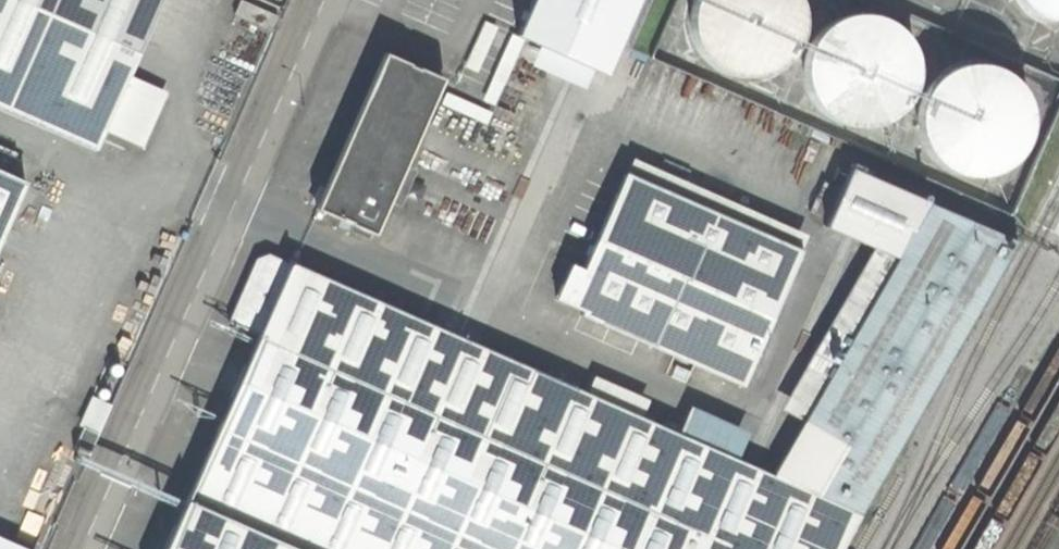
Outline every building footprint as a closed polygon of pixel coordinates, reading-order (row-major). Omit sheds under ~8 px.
[(136,144),(160,91),(128,77),(162,0),(0,0),(0,84),(136,144)] [(515,36),(603,75),(636,0),(531,0),(515,36)] [(787,57),(798,39),(801,18),(797,0),(692,0),(687,12),(688,33),(696,52),(711,67),(730,76),(751,77),(771,70),(787,57)] [(1019,4),(1033,16),(1051,21),(1058,20),(1058,0),(1017,0),(1019,4)] [(886,121),(902,108),(913,90),(916,69),(911,49),(900,31),(882,19),(862,14),(841,17),(823,27),(809,43),(802,63),(803,83),(811,103),(826,118),(845,126),(866,127),(886,121)] [(383,55),(315,209),(373,234),(441,80),(383,55)] [(999,171),(1016,158),(1026,139),(1029,119),(1025,98),(1013,81),(996,69),(975,64),(955,67),(936,77),(922,93),(916,112),(916,133),(925,152),(939,167),(958,176),(979,177),(999,171)] [(770,476),(289,264),(257,336),(163,548),(840,548),(1016,243),(849,167),(823,225),(896,258),(770,476)] [(0,173),(0,240),(25,184),(0,173)] [(569,265),(554,299),(581,311),(579,315),(741,386),(800,251),(623,174),(581,270),(569,265)] [(289,264),(266,254),(256,259),(227,322),(257,336),(289,264)] [(97,434),(81,428),(72,449),(87,455),(97,434)] [(0,539),(0,548),(23,548),(0,539)]
